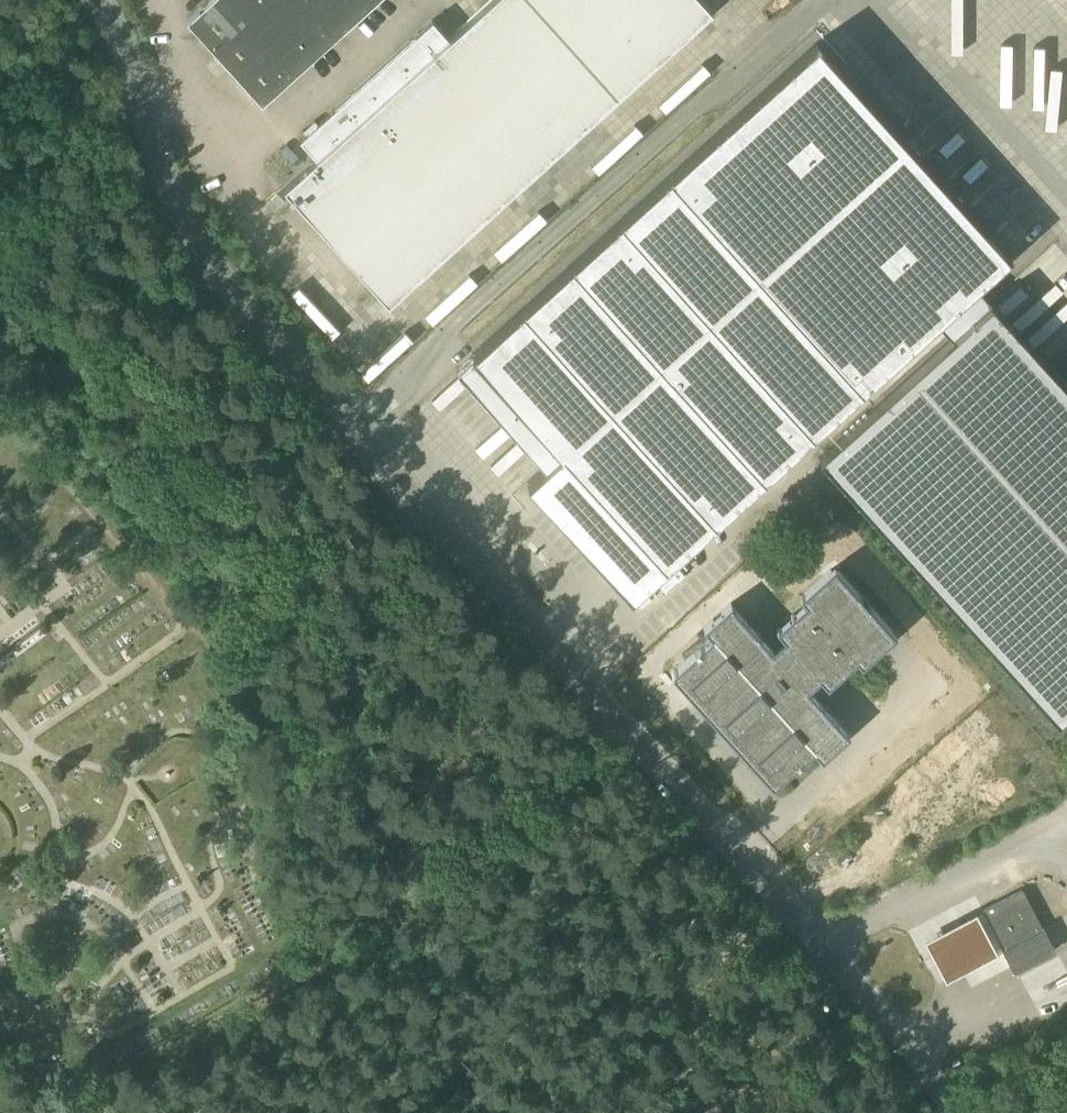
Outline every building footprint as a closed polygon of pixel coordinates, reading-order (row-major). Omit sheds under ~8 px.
[(208,1),(187,20),(261,103),(375,0),(210,0),(208,1)] [(282,187),(387,302),(706,14),(694,0),(489,0),(447,38),(431,20),(298,140),(315,158),(282,187)] [(813,44),(717,131),(471,354),(560,452),(526,482),(630,597),(910,344),(931,325),(975,285),(1007,256),(813,44)] [(250,241),(265,230),(254,215),(239,227),(250,241)] [(819,457),(837,477),(1056,721),(1066,710),(1066,386),(975,285),(931,325),(946,342),(819,457)] [(672,675),(704,710),(705,710),(706,711),(705,712),(738,747),(739,748),(739,749),(771,785),(774,785),(813,749),(822,758),(849,734),(808,688),(820,677),(827,686),(857,659),(862,665),(892,638),(891,637),(892,631),(893,630),(838,570),(837,570),(831,570),(830,569),(800,597),(805,603),(776,629),(783,637),(771,648),(730,602),(703,627),(711,636),(672,672),(672,675)] [(982,910),(976,914),(981,924),(996,953),(1002,950),(1011,968),(1013,972),(1055,950),(1043,928),(1042,929),(1021,890),(982,910)] [(971,923),(920,949),(941,990),(992,963),(971,923)]
